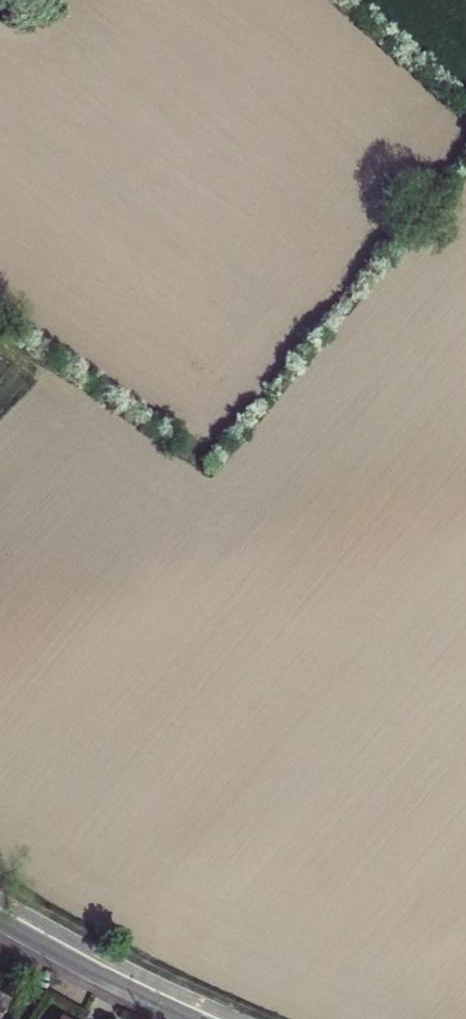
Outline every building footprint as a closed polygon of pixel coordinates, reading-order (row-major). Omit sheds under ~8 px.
[(0,998),(0,1018),(2,1018),(11,1004),(0,998)]
